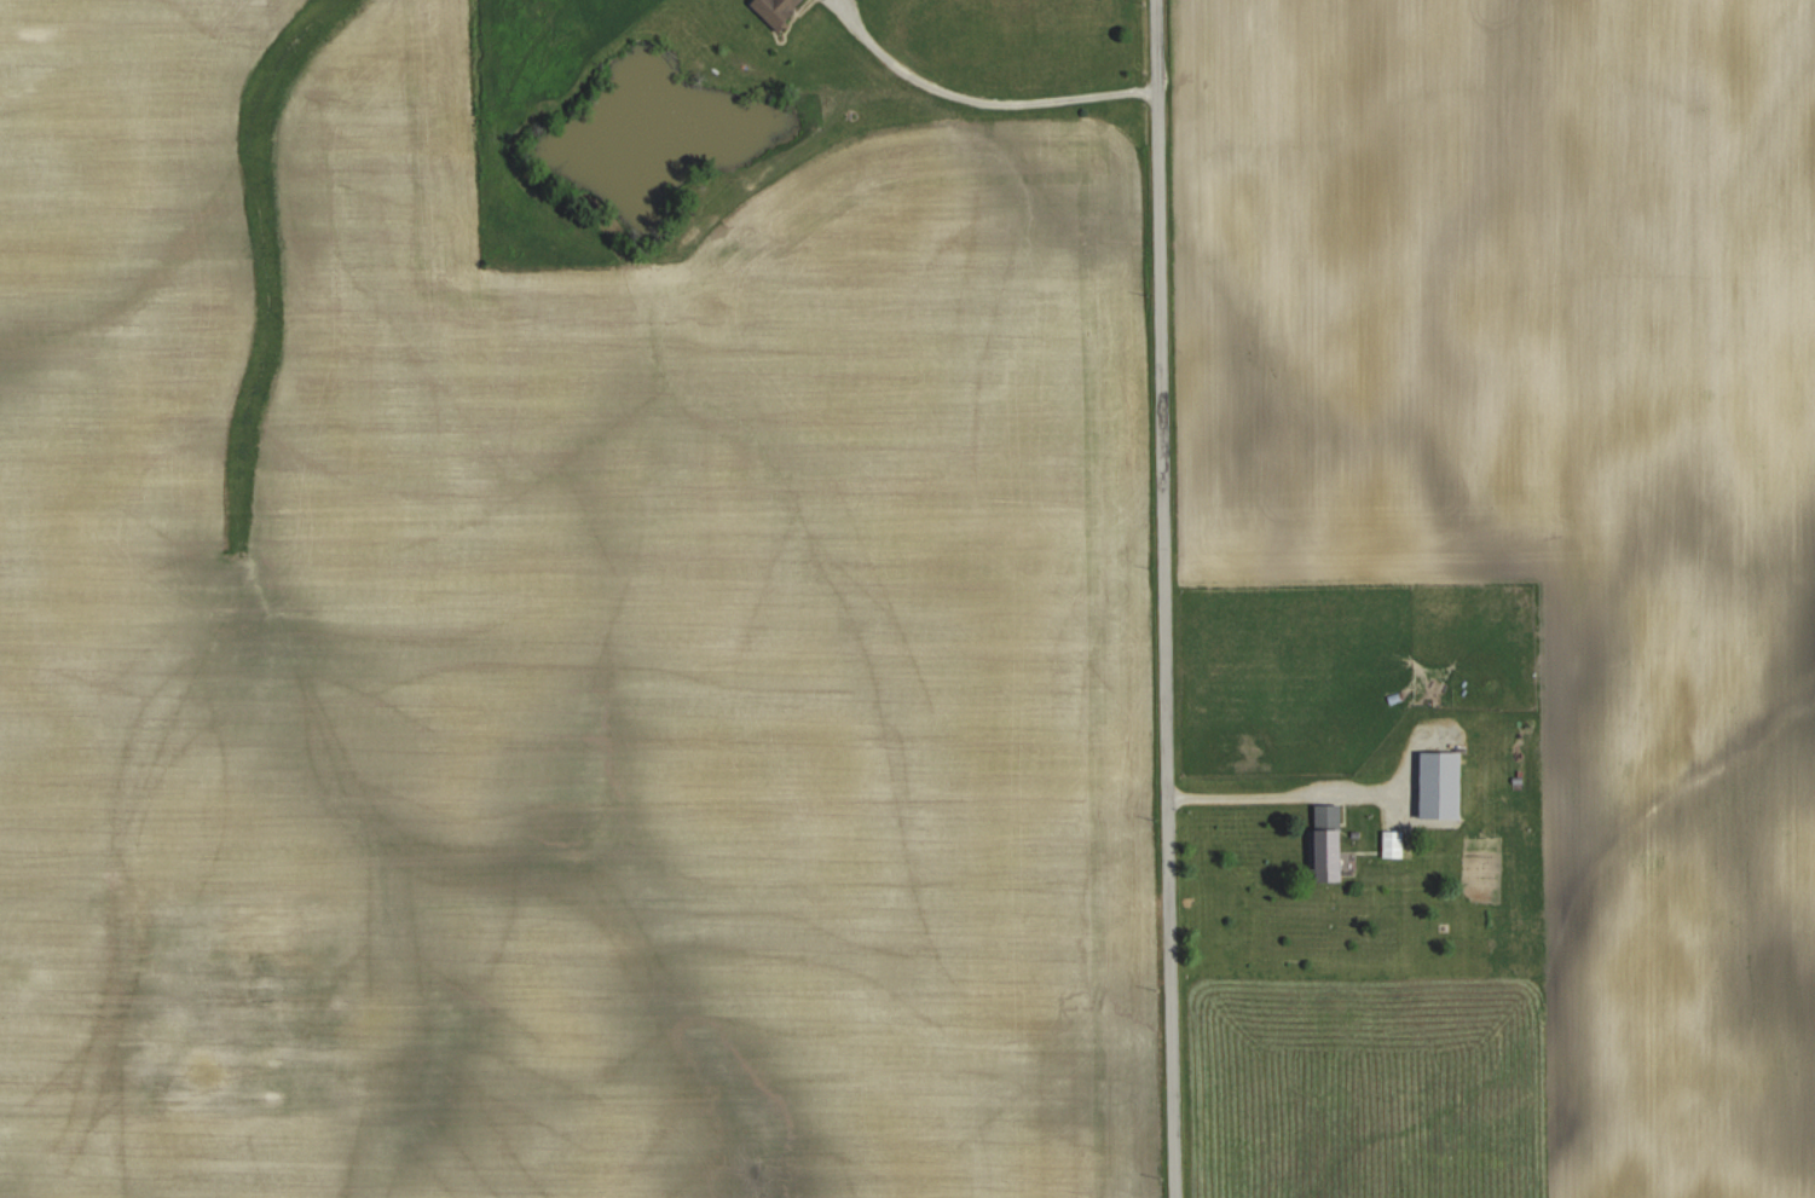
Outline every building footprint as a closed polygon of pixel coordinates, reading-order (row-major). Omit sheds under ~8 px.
[(801,0),(748,0),(776,26),(801,0)] [(1419,817),(1460,817),(1460,751),(1419,751),(1419,817)] [(1314,879),(1339,879),(1339,827),(1314,827),(1314,879)] [(1383,829),(1383,856),(1412,856),(1412,829),(1383,829)]
